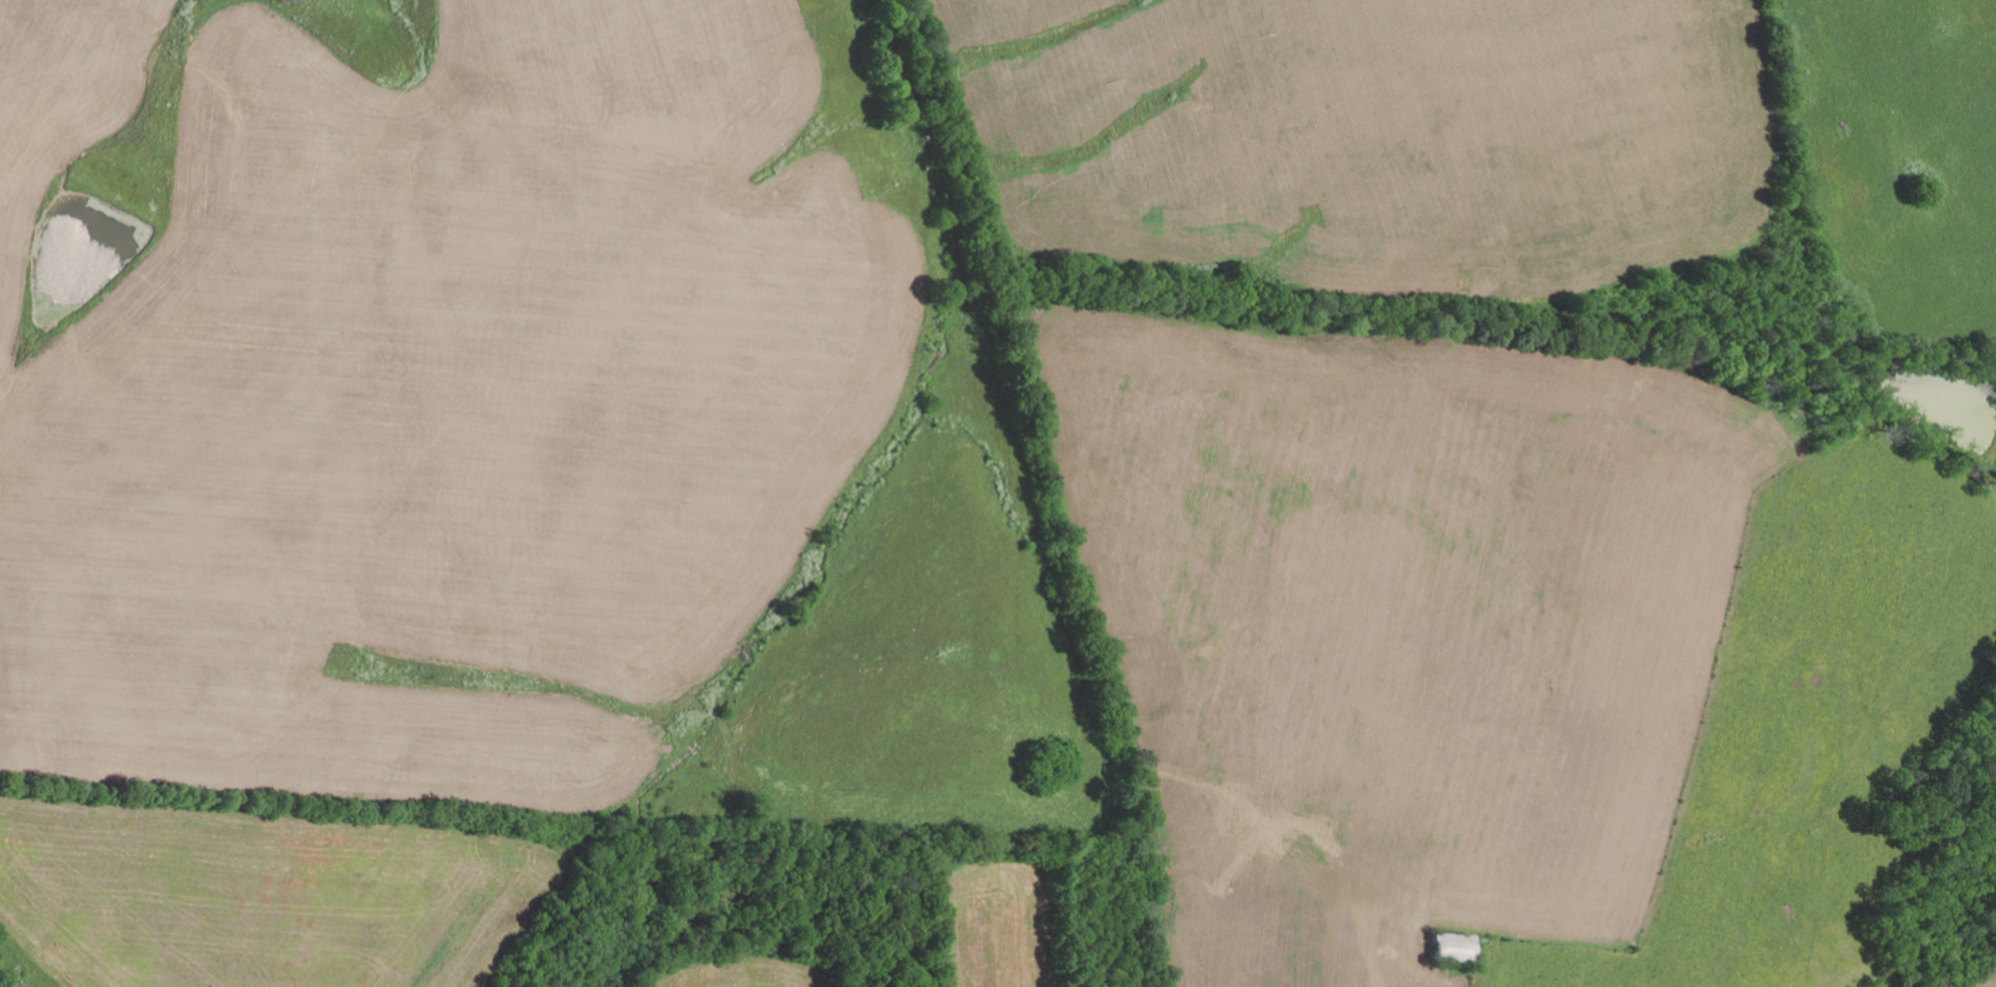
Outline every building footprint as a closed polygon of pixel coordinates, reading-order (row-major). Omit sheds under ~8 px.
[(1479,934),(1441,933),(1441,961),(1479,961),(1479,934)]
